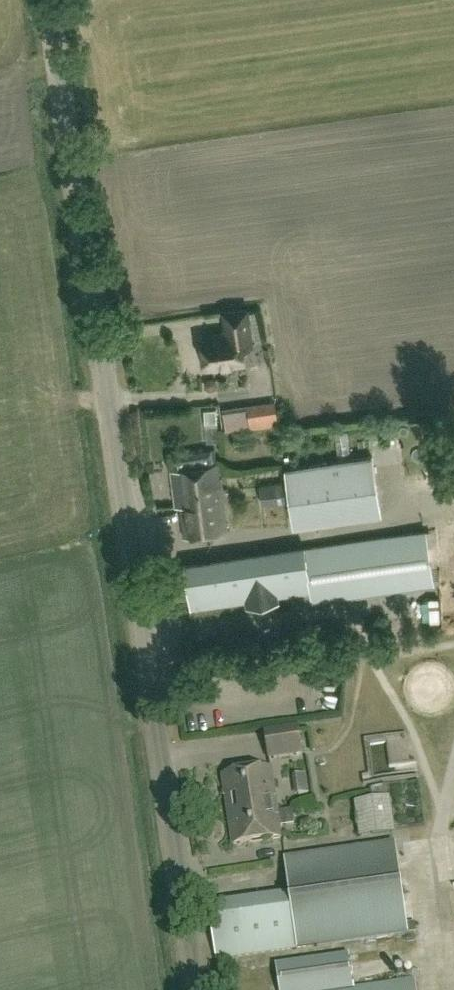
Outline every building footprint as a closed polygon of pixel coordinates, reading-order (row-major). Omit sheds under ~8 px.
[(206,367),(245,362),(243,347),(252,346),(247,309),(224,312),(227,332),(201,335),(206,367)] [(224,430),(251,427),(279,423),(276,403),(248,407),(250,418),(223,421),(224,430)] [(218,422),(217,408),(204,409),(205,423),(206,423),(218,422)] [(293,528),(383,514),(373,454),(284,467),(293,528)] [(228,530),(218,463),(171,470),(176,506),(180,506),(184,537),(228,530)] [(284,482),(260,485),(263,505),(287,502),(284,482)] [(313,601),(434,583),(427,531),(185,566),(192,608),(311,591),(313,601)] [(269,760),(303,754),(299,725),(264,730),(269,760)] [(278,816),(292,814),(292,809),(277,811),(270,768),(224,775),(232,824),(245,821),(245,818),(254,816),(255,818),(259,818),(259,816),(263,816),(263,818),(278,816)] [(400,823),(398,796),(365,798),(367,825),(400,823)] [(245,821),(232,824),(235,843),(281,836),(280,825),(294,823),(292,814),(278,816),(263,818),(263,816),(259,816),(259,818),(255,818),(254,816),(245,818),(245,821)] [(217,962),(407,935),(394,844),(286,860),(291,898),(210,910),(217,962)] [(415,981),(355,989),(350,955),(277,965),(280,989),(416,989),(415,981)]
